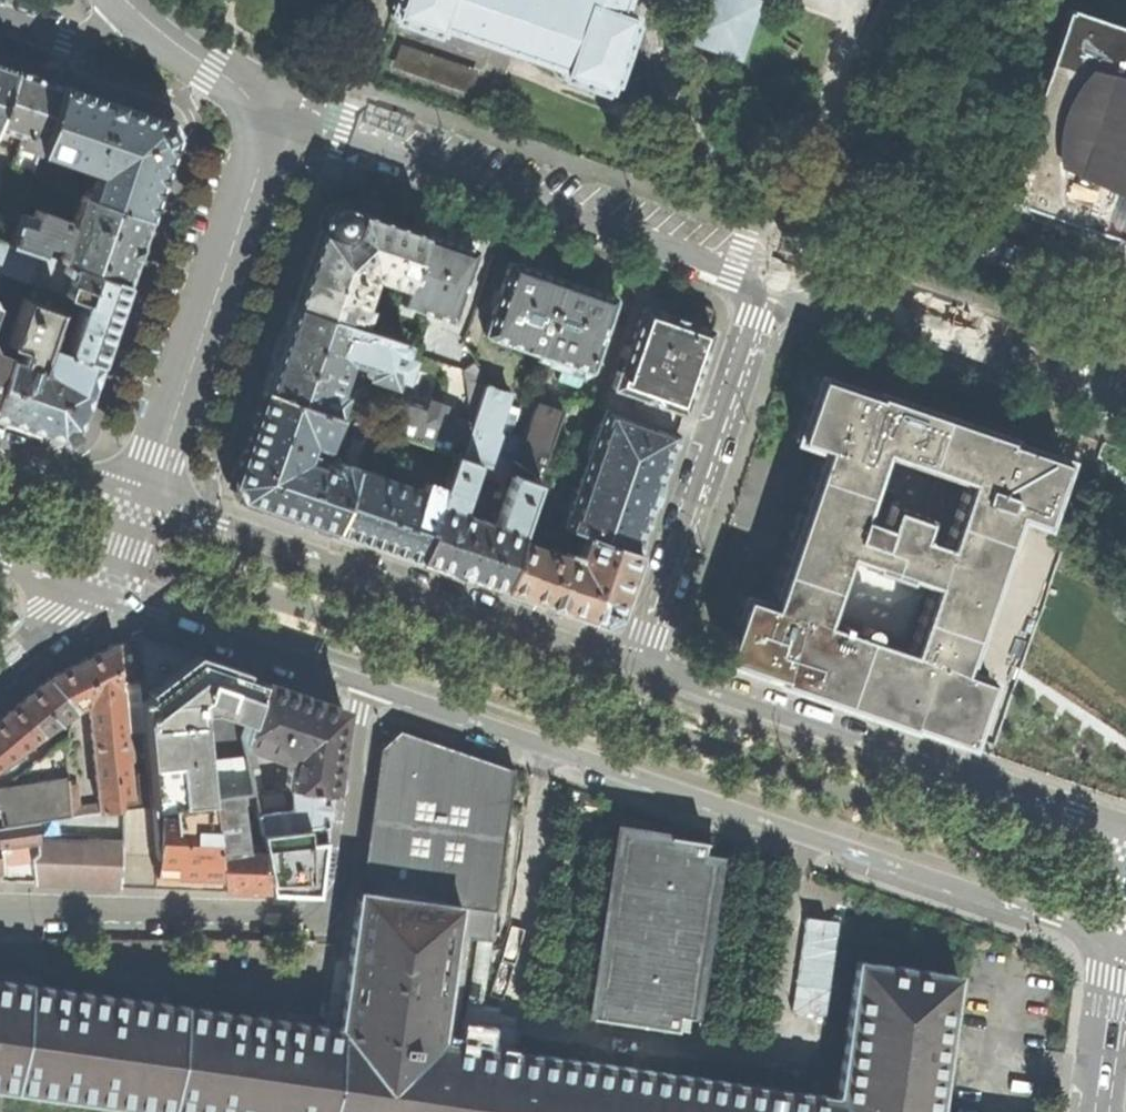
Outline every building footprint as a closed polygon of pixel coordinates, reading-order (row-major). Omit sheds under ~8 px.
[(389,3),(393,5),(389,14),(391,14),(434,29),(435,28),(439,30),(441,25),(496,43),(558,65),(556,70),(561,71),(560,74),(602,89),(603,86),(607,87),(610,78),(613,79),(633,21),(629,20),(633,11),(620,7),(622,0),(390,0),(389,3)] [(682,39),(719,51),(739,58),(759,1),(756,0),(696,0),(682,39)] [(1005,196),(1006,197),(1125,238),(1125,30),(1069,11),(1069,12),(1068,12),(1005,196)] [(399,45),(391,68),(470,94),(478,71),(399,45)] [(14,69),(0,64),(0,111),(14,69)] [(14,69),(0,111),(0,129),(20,136),(10,164),(31,171),(37,152),(60,85),(37,77),(14,69)] [(118,104),(60,85),(37,152),(77,166),(90,160),(98,163),(102,174),(94,180),(87,177),(81,196),(145,218),(173,136),(166,121),(118,104)] [(135,249),(145,218),(81,196),(79,196),(69,225),(62,223),(58,218),(32,210),(30,218),(16,213),(6,242),(38,253),(42,242),(46,244),(52,242),(62,246),(57,259),(123,282),(135,249)] [(310,249),(292,303),(360,327),(366,308),(362,307),(373,276),(404,287),(424,232),(357,209),(355,212),(354,209),(350,207),(347,205),(343,203),(338,203),(333,204),(328,206),(324,210),(320,222),(321,226),(321,229),(317,228),(310,249)] [(452,242),(424,232),(404,287),(399,304),(452,322),(476,252),(475,250),(473,249),(452,242)] [(39,253),(38,253),(6,242),(0,240),(0,270),(30,280),(39,253)] [(66,352),(96,362),(102,343),(116,303),(123,282),(57,259),(39,253),(30,280),(63,291),(62,293),(82,301),(65,350),(66,351),(66,352)] [(536,353),(561,279),(530,269),(512,262),(510,262),(508,263),(484,333),(484,335),(485,336),(536,353)] [(585,287),(561,279),(536,353),(583,369),(585,370),(587,369),(589,368),(590,367),(613,302),(613,298),(612,297),(611,296),(609,295),(613,281),(602,277),(597,291),(585,287)] [(96,362),(66,352),(66,351),(65,350),(46,344),(58,309),(24,297),(7,343),(21,348),(17,360),(3,355),(0,365),(0,416),(30,426),(57,435),(74,427),(96,362)] [(670,317),(643,307),(620,373),(616,371),(610,387),(603,385),(595,407),(604,409),(626,417),(634,396),(682,413),(696,373),(714,320),(714,315),(712,309),(706,305),(692,301),(688,314),(680,312),(672,309),(670,317)] [(279,340),(263,387),(334,412),(340,395),(335,394),(346,361),(368,368),(365,376),(391,385),(394,376),(402,379),(409,359),(400,356),(404,343),(360,327),(292,303),(279,340)] [(789,535),(789,536),(790,536),(768,602),(740,593),(718,658),(775,678),(774,680),(909,726),(910,724),(967,743),(989,678),(962,669),(985,603),(986,604),(986,602),(987,603),(994,582),(993,581),(993,580),(992,580),(1015,514),(1042,524),(1064,458),(1007,439),(1008,436),(873,390),(872,393),(815,373),(793,439),(820,448),(798,513),(797,513),(797,514),(795,514),(792,522),(788,535),(789,535)] [(484,385),(472,421),(460,456),(476,461),(482,463),(498,469),(509,435),(517,411),(503,406),(508,394),(484,385)] [(231,482),(238,497),(286,513),(332,529),(353,467),(341,463),(334,465),(333,469),(308,460),(311,452),(305,450),(308,440),(320,445),(325,442),(334,412),(263,387),(248,433),(231,482)] [(402,398),(390,431),(452,453),(460,456),(472,421),(402,398)] [(523,440),(509,435),(498,469),(503,470),(512,474),(536,482),(560,412),(536,404),(523,440)] [(666,462),(675,434),(626,417),(604,409),(584,467),(656,493),(666,462)] [(460,573),(500,587),(516,540),(520,527),(525,512),(536,482),(512,474),(495,525),(458,512),(476,461),(460,456),(452,453),(441,488),(417,558),(460,573)] [(482,463),(479,473),(500,480),(503,470),(498,469),(482,463)] [(373,543),(417,558),(441,488),(424,483),(421,491),(353,467),(332,529),(373,543)] [(647,518),(656,493),(584,467),(564,526),(586,534),(636,551),(647,518)] [(525,512),(520,527),(544,535),(545,533),(556,538),(560,525),(525,512)] [(614,613),(636,551),(586,534),(578,557),(566,554),(565,557),(516,540),(500,587),(553,605),(600,621),(614,613)] [(81,663),(49,680),(75,711),(89,704),(99,813),(123,809),(122,798),(130,798),(119,679),(125,679),(130,717),(142,716),(141,700),(135,638),(125,641),(116,645),(81,663)] [(135,638),(141,700),(197,659),(174,651),(135,638)] [(197,659),(141,700),(142,716),(151,804),(207,798),(204,762),(199,710),(210,709),(248,722),(261,682),(197,659)] [(23,749),(75,711),(49,680),(26,698),(0,720),(0,766),(23,749)] [(302,696),(261,682),(248,722),(243,737),(245,747),(283,752),(284,755),(286,757),(289,758),(284,783),(286,783),(286,788),(250,792),(256,830),(308,824),(325,822),(332,782),(335,766),(343,710),(302,696)] [(856,962),(838,1098),(455,1044),(471,939),(478,940),(492,942),(517,769),(454,747),(403,729),(380,747),(353,940),(341,1029),(0,981),(0,1088),(169,1111),(937,1111),(957,975),(903,968),(856,962)] [(23,749),(0,766),(0,782),(32,760),(28,755),(23,749)] [(247,759),(204,762),(207,798),(236,794),(250,792),(247,759)] [(36,822),(70,816),(67,776),(0,786),(0,827),(36,822)] [(243,889),(268,891),(266,880),(260,844),(244,845),(236,794),(207,798),(215,847),(223,889),(243,889)] [(215,847),(207,798),(151,804),(153,854),(153,886),(188,887),(223,889),(215,847)] [(123,809),(122,843),(121,884),(153,886),(153,854),(151,804),(123,809)] [(6,853),(11,852),(10,845),(36,841),(36,822),(0,827),(0,854),(6,853)] [(266,880),(268,891),(316,894),(323,838),(324,832),(325,822),(308,824),(256,830),(260,844),(266,880)] [(611,827),(584,1014),(688,1029),(715,842),(611,827)] [(7,863),(31,860),(37,853),(36,841),(10,845),(11,852),(6,853),(7,863)] [(121,886),(121,884),(122,843),(36,841),(37,853),(31,860),(35,883),(63,884),(105,885),(121,886)] [(484,1002),(492,942),(478,940),(470,1000),(484,1002)]
